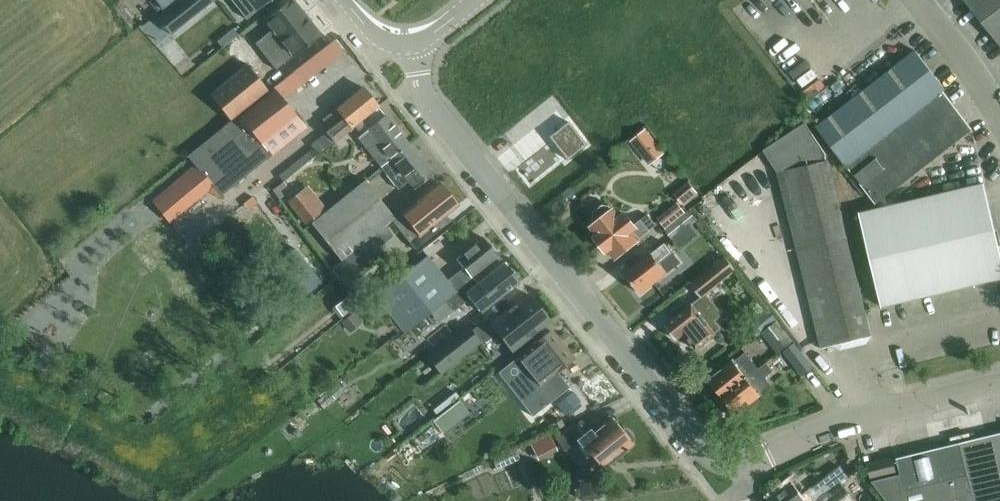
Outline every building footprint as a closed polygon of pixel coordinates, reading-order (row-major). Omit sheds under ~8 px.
[(174,4),(186,20),(211,0),(179,0),(174,4)] [(245,18),(268,0),(231,0),(245,18)] [(304,46),(320,34),(293,0),(288,0),(275,10),(264,19),(271,29),(254,43),(275,69),(293,55),(304,46)] [(999,45),(999,0),(965,0),(999,45)] [(847,165),(847,164),(943,90),(945,88),(915,50),(900,62),(817,127),(847,165)] [(230,121),(269,91),(246,63),(207,94),(230,120),(230,121)] [(304,65),(292,72),(301,89),(314,82),(304,65)] [(832,69),(813,80),(818,89),(837,78),(832,69)] [(329,128),(309,143),(312,147),(317,152),(317,153),(333,140),(353,124),(354,125),(377,107),(376,106),(377,105),(362,87),(346,99),(336,108),(322,118),(329,128)] [(230,120),(223,126),(228,132),(233,138),(256,166),(305,126),(285,101),(274,88),(232,123),(230,121),(230,120)] [(877,202),(957,139),(971,128),(943,90),(847,164),(877,202)] [(383,114),(377,107),(354,125),(361,134),(357,137),(363,144),(362,145),(379,167),(408,144),(384,114),(383,114)] [(566,159),(586,144),(567,121),(548,136),(566,159)] [(826,159),(824,152),(804,121),(763,149),(777,171),(776,171),(792,239),(801,272),(802,271),(821,348),(871,335),(827,159),(826,159)] [(414,188),(432,174),(408,144),(379,167),(397,188),(407,180),(414,188)] [(545,144),(533,154),(544,167),(556,158),(545,144)] [(198,167),(171,188),(183,202),(209,181),(198,167)] [(340,259),(393,216),(363,180),(310,223),(340,259)] [(673,192),(682,202),(696,191),(688,180),(673,192)] [(999,278),(999,250),(984,182),(859,212),(877,286),(881,306),(999,278)] [(403,212),(392,221),(415,250),(441,228),(436,223),(457,205),(454,201),(439,183),(403,212)] [(305,225),(326,209),(307,184),(286,201),(305,225)] [(657,217),(665,227),(685,211),(676,201),(657,217)] [(611,206),(603,204),(594,211),(593,218),(597,222),(592,226),(598,234),(595,236),(606,250),(609,248),(616,256),(637,238),(655,224),(647,213),(634,223),(626,213),(621,217),(611,206)] [(665,227),(664,228),(673,239),(697,219),(689,208),(685,211),(665,227)] [(445,299),(472,277),(473,276),(472,274),(497,254),(483,237),(456,259),(461,266),(445,279),(426,254),(402,273),(403,274),(376,295),(404,331),(445,299)] [(651,251),(624,273),(640,293),(656,280),(667,271),(679,262),(670,251),(663,242),(651,251)] [(301,285),(307,293),(321,282),(294,247),(280,258),(285,264),(274,272),(291,293),(301,285)] [(701,296),(681,312),(665,324),(677,339),(684,333),(696,349),(712,336),(716,333),(715,333),(722,327),(716,320),(723,314),(706,293),(736,269),(726,256),(691,284),(701,296)] [(472,277),(445,299),(454,309),(469,297),(481,312),(518,282),(517,281),(503,262),(489,273),(477,283),(472,277)] [(486,317),(470,330),(479,341),(481,344),(498,331),(511,349),(548,320),(528,294),(491,323),(486,317)] [(754,335),(755,334),(776,318),(769,309),(747,326),(754,335)] [(793,340),(776,318),(755,334),(761,341),(766,337),(777,352),(793,340)] [(467,325),(428,357),(440,372),(479,341),(470,330),(467,325)] [(572,358),(550,330),(513,360),(522,373),(513,380),(537,411),(568,387),(556,371),(572,358)] [(803,375),(813,367),(800,351),(794,343),(784,350),(790,359),(803,375)] [(722,397),(759,368),(745,351),(733,361),(709,379),(722,397)] [(767,362),(759,368),(722,397),(735,413),(771,384),(765,376),(774,370),(767,362)] [(443,391),(427,404),(434,414),(451,401),(443,391)] [(442,434),(469,414),(458,401),(432,421),(442,434)] [(622,432),(611,418),(592,433),(583,421),(556,441),(564,451),(574,443),(577,447),(581,444),(589,454),(585,457),(595,469),(599,466),(600,468),(608,462),(632,443),(629,440),(632,438),(625,430),(622,432)] [(896,457),(898,464),(901,475),(872,482),(887,500),(999,500),(999,432),(896,457)] [(871,478),(897,472),(893,456),(867,463),(871,478)] [(847,474),(840,465),(802,494),(793,482),(767,500),(805,500),(806,500),(812,500),(847,474)] [(829,498),(825,493),(848,475),(847,474),(812,500),(825,500),(829,498)] [(581,498),(600,495),(597,477),(578,480),(579,488),(573,489),(574,497),(580,496),(581,498)]
